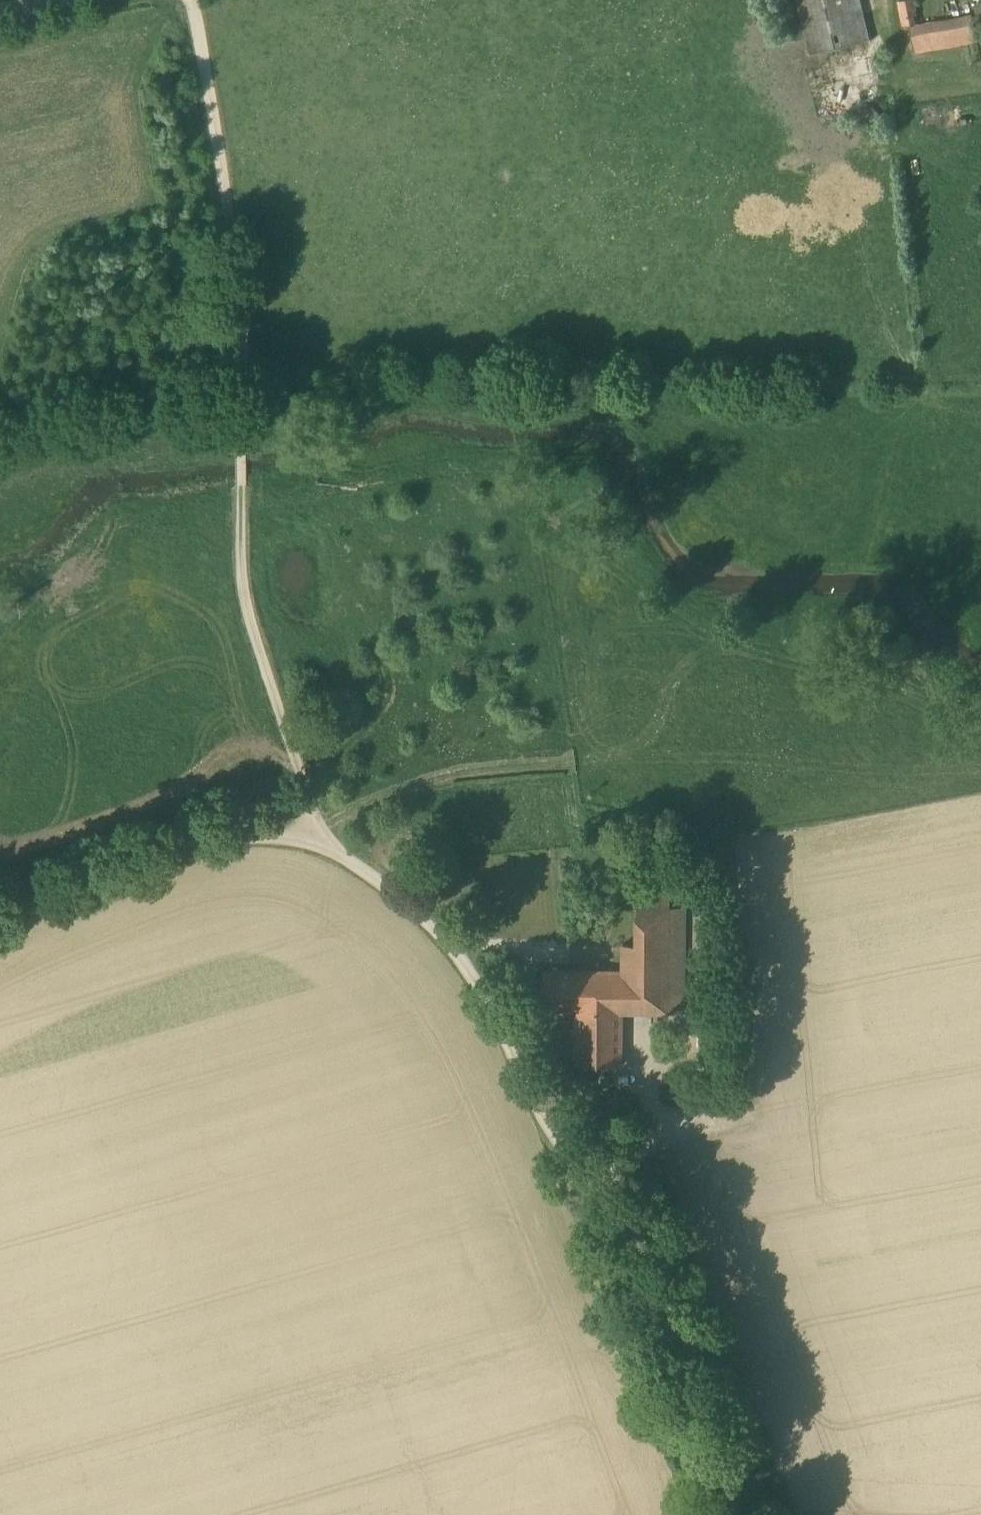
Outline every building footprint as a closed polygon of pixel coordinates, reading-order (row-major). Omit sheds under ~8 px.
[(809,54),(870,40),(861,0),(797,0),(809,54)] [(916,22),(911,0),(904,0),(898,1),(903,25),(916,22)] [(915,54),(977,42),(972,14),(910,26),(915,54)] [(670,907),(670,891),(638,891),(638,906),(635,906),(635,907),(638,907),(638,943),(623,943),(623,971),(543,970),(542,1011),(577,1011),(577,1065),(621,1065),(622,1012),(685,1012),(685,907),(670,907)]
